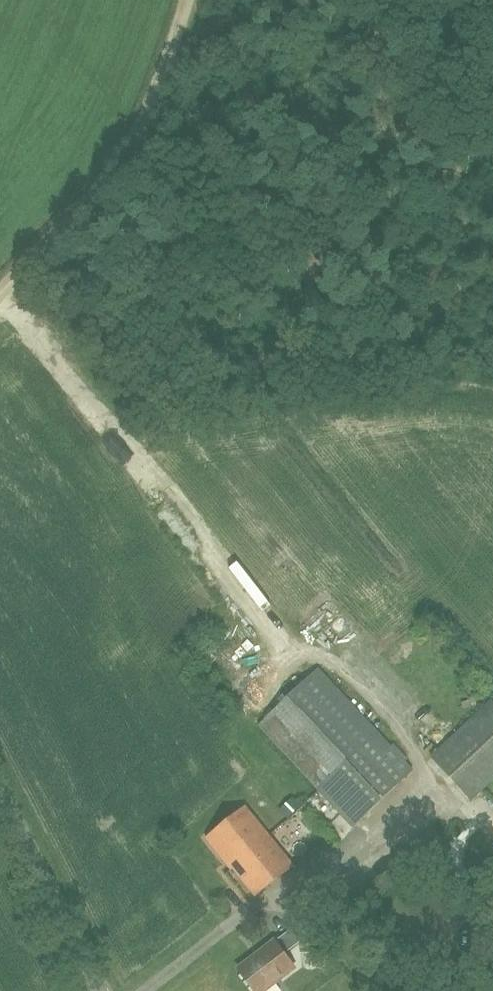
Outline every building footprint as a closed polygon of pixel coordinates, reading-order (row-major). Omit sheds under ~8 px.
[(260,725),(320,789),(354,825),(412,771),(318,670),(260,725)] [(492,779),(492,702),(492,701),(432,758),(471,800),(492,779)] [(294,866),(245,806),(205,839),(232,872),(235,869),(257,896),(294,866)] [(291,859),(315,841),(294,814),(270,832),(291,859)] [(479,902),(492,919),(492,891),(479,902)] [(277,942),(242,971),(258,990),(268,990),(297,967),(277,942)]
